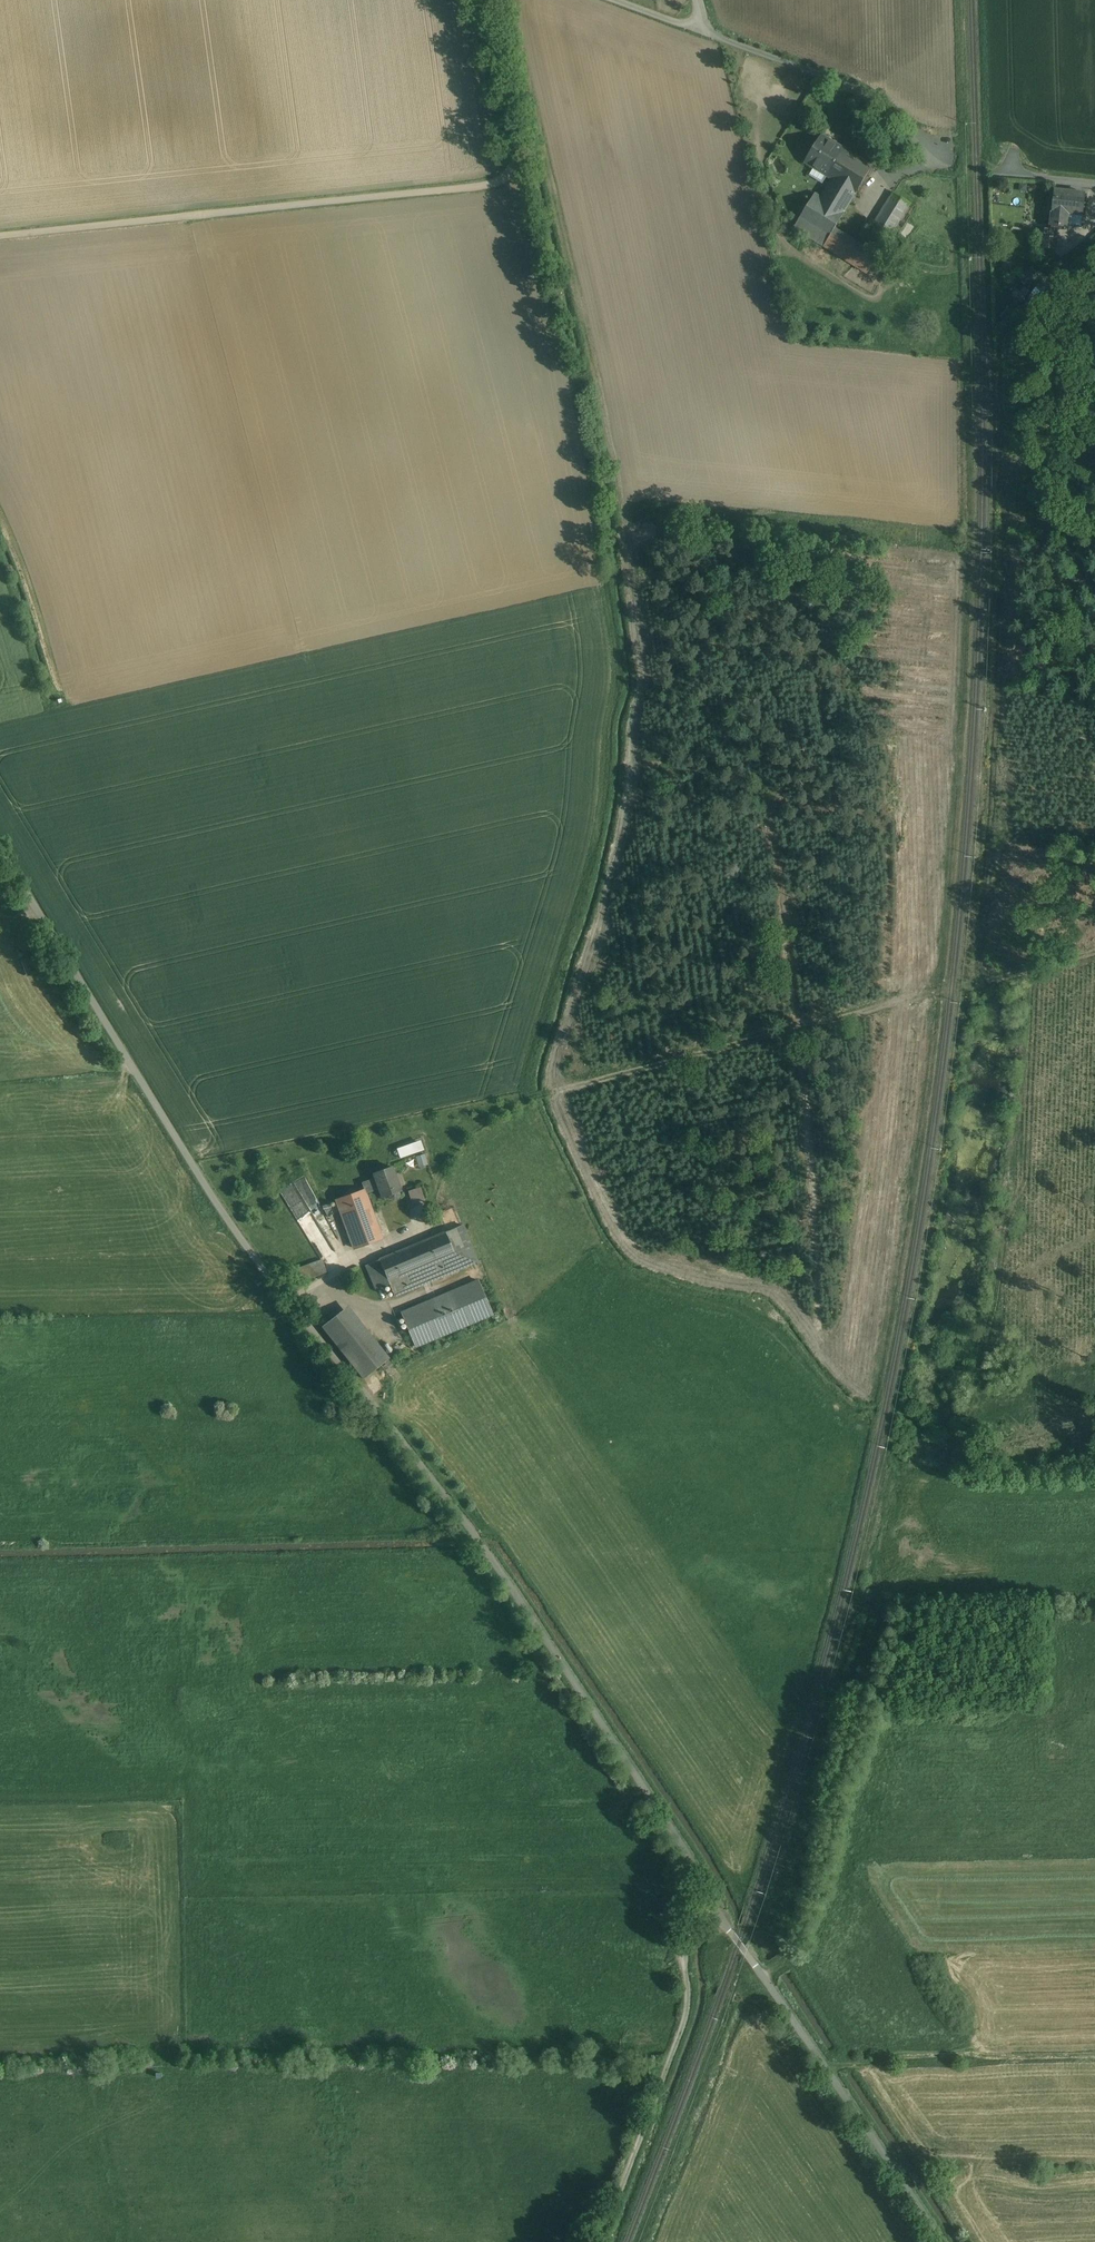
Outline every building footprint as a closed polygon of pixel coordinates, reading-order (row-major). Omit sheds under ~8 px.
[(828,139),(821,134),(804,162),(827,176),(844,148),(835,143),(836,140),(830,136),(828,139)] [(873,166),(844,148),(827,176),(832,179),(821,197),(815,193),(812,198),(794,228),(824,246),(834,229),(835,229),(873,166)] [(1085,193),(1055,190),(1053,211),(1068,213),(1083,215),(1085,193)] [(911,203),(894,193),(878,218),(895,229),(911,203)] [(1068,213),(1053,212),(1051,225),(1067,227),(1068,213)] [(895,229),(878,218),(874,225),(891,236),(895,229)] [(1059,229),(1044,227),(1043,231),(1041,248),(1043,248),(1056,249),(1059,229)] [(878,256),(834,229),(824,246),(867,274),(878,256)] [(401,1158),(429,1149),(426,1139),(398,1148),(401,1158)] [(422,1166),(430,1164),(427,1153),(418,1156),(422,1166)] [(391,1167),(373,1173),(375,1179),(373,1180),(362,1183),(364,1190),(365,1194),(379,1189),(382,1197),(389,1195),(390,1199),(394,1200),(398,1199),(399,1195),(398,1192),(400,1191),(391,1167)] [(304,1200),(293,1206),(302,1222),(312,1216),(308,1209),(319,1203),(304,1178),(284,1189),(291,1200),(300,1194),(304,1200)] [(414,1202),(426,1199),(424,1187),(412,1189),(414,1202)] [(364,1190),(336,1200),(354,1248),(382,1238),(365,1194),(364,1190)] [(328,1203),(322,1207),(328,1217),(333,1214),(328,1203)] [(462,1225),(445,1232),(454,1253),(471,1245),(462,1225)] [(445,1232),(380,1259),(388,1280),(454,1253),(445,1232)] [(471,1245),(454,1253),(460,1269),(477,1262),(471,1245)] [(454,1253),(388,1280),(390,1284),(389,1284),(394,1296),(460,1269),(454,1253)] [(388,1280),(380,1259),(366,1265),(376,1290),(389,1284),(390,1284),(388,1280)] [(327,1272),(322,1260),(309,1265),(314,1278),(327,1272)] [(309,1265),(290,1272),(295,1285),(314,1278),(309,1265)] [(478,1280),(401,1313),(403,1316),(408,1328),(416,1347),(492,1314),(478,1280)] [(348,1306),(322,1326),(363,1379),(389,1358),(348,1306)] [(408,1328),(403,1316),(396,1319),(401,1331),(408,1328)]
